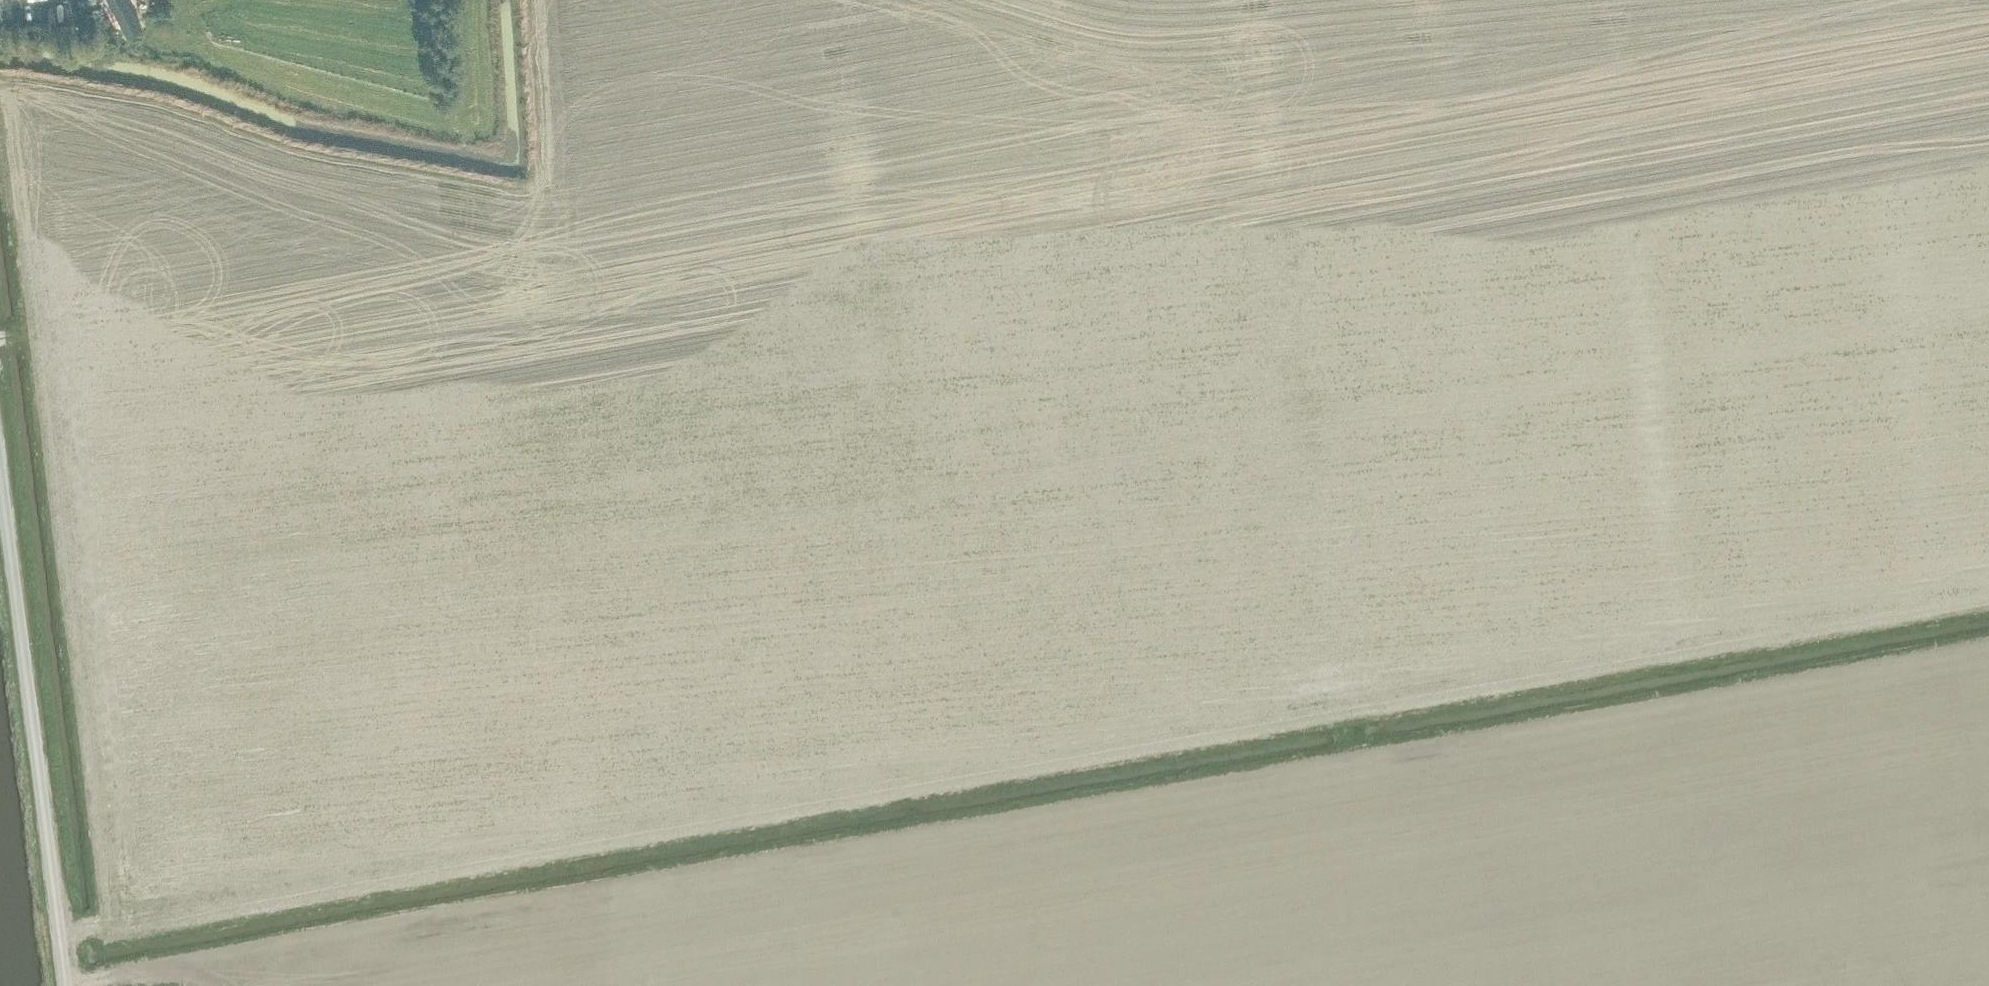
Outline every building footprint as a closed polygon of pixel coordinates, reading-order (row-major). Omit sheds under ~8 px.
[(122,26),(148,11),(141,0),(106,0),(122,26)]
